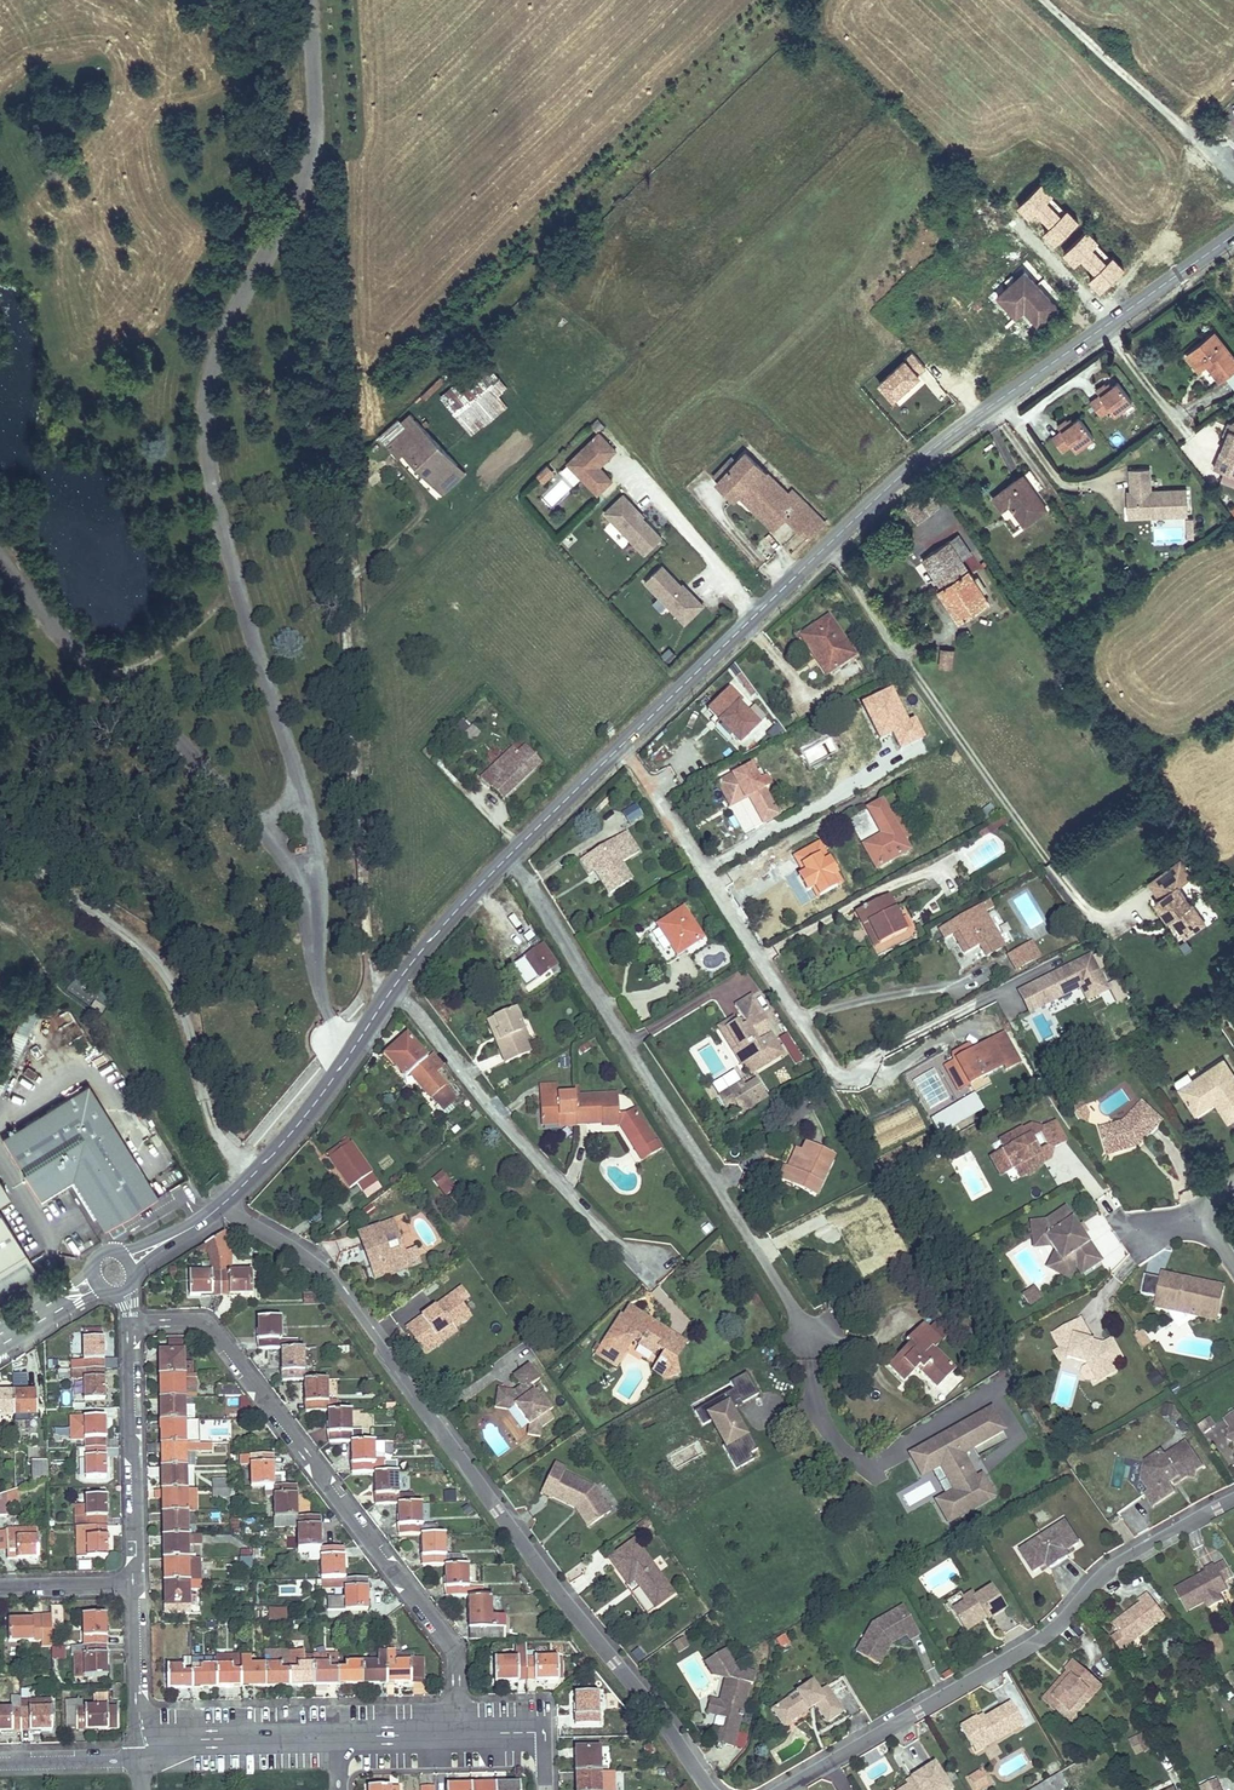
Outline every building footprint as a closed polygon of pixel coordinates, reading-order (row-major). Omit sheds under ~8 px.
[(1038,326),(1059,308),(1025,272),(997,297),(1009,310),(1017,303),(1038,326)] [(1026,325),(1019,331),(1026,339),(1027,337),(1030,340),(1036,335),(1026,325)] [(1223,336),(1194,355),(1206,373),(1213,367),(1223,382),(1233,375),(1233,352),(1223,336)] [(912,352),(878,383),(894,401),(929,371),(912,352)] [(1130,394),(1106,358),(1080,376),(1104,411),(1130,394)] [(507,407),(498,395),(507,388),(492,368),(461,392),(467,400),(454,411),(472,434),(507,407)] [(933,378),(926,385),(940,401),(947,394),(933,378)] [(1086,419),(1062,387),(1041,402),(1065,435),(1086,419)] [(1226,424),(1233,434),(1233,418),(1226,424)] [(403,458),(412,468),(436,447),(417,427),(389,453),(398,463),(403,458)] [(571,487),(581,478),(597,495),(614,480),(601,466),(618,451),(600,431),(557,471),(571,487)] [(457,470),(436,447),(412,468),(434,492),(457,470)] [(734,500),(739,495),(744,491),(777,525),(785,519),(799,534),(803,530),(811,537),(824,525),(805,504),(799,509),(748,456),(719,484),(734,500)] [(547,463),(536,475),(544,483),(555,471),(547,463)] [(1042,505),(1020,474),(990,495),(999,506),(1005,502),(1019,522),(1042,505)] [(543,496),(552,506),(571,488),(561,478),(543,496)] [(947,503),(936,486),(910,502),(920,519),(947,503)] [(744,491),(739,495),(772,531),(777,525),(744,491)] [(610,521),(603,528),(622,548),(629,542),(644,557),(664,537),(621,493),(601,513),(610,521)] [(972,555),(958,534),(920,566),(937,594),(932,597),(954,631),(990,608),(961,562),(972,555)] [(1137,561),(1126,543),(1114,551),(1126,569),(1137,561)] [(706,606),(663,562),(644,581),(685,624),(706,606)] [(861,654),(834,616),(813,631),(831,657),(826,661),(834,673),(861,654)] [(826,661),(831,657),(813,631),(808,634),(826,661)] [(953,652),(942,652),(942,668),(952,669),(953,652)] [(737,748),(761,725),(728,690),(704,713),(737,748)] [(602,728),(606,732),(612,726),(608,722),(602,728)] [(500,737),(486,751),(491,756),(496,753),(499,756),(503,751),(505,754),(511,748),(500,737)] [(543,763),(529,748),(521,756),(515,750),(485,781),(505,800),(543,763)] [(790,763),(797,774),(808,768),(801,757),(790,763)] [(783,818),(755,768),(747,773),(743,766),(719,780),(736,811),(755,800),(770,826),(783,818)] [(625,822),(641,819),(638,804),(622,808),(625,822)] [(907,855),(880,806),(865,814),(878,839),(860,850),(873,874),(907,855)] [(585,857),(607,898),(629,886),(619,866),(637,856),(625,835),(616,840),(623,852),(614,857),(608,847),(600,852),(599,850),(585,857)] [(623,852),(616,840),(599,850),(600,852),(608,847),(614,857),(623,852)] [(1206,915),(1192,896),(1191,897),(1178,880),(1192,870),(1180,854),(1165,865),(1176,881),(1161,892),(1156,896),(1169,914),(1171,913),(1184,931),(1206,915)] [(1150,876),(1161,892),(1176,881),(1165,865),(1150,876)] [(1010,945),(990,913),(998,907),(993,898),(943,929),(950,940),(956,936),(967,955),(984,944),(992,956),(1010,945)] [(886,900),(855,917),(862,930),(868,927),(879,947),(905,933),(886,900)] [(642,940),(663,974),(676,967),(673,963),(699,947),(680,916),(642,940)] [(1041,937),(1034,941),(1043,956),(1050,952),(1041,937)] [(1034,941),(1015,953),(1024,968),(1043,956),(1034,941)] [(560,975),(544,946),(509,969),(524,991),(548,976),(552,981),(560,975)] [(1094,955),(1016,988),(1027,1014),(1081,991),(1085,1002),(1110,992),(1094,955)] [(515,1008),(495,1016),(500,1029),(497,1030),(500,1039),(496,1041),(504,1062),(528,1053),(523,1038),(517,1023),(521,1022),(515,1008)] [(745,1076),(751,1086),(781,1070),(770,1050),(763,1054),(756,1057),(749,1044),(755,1040),(767,1034),(753,1008),(734,1019),(738,1025),(745,1038),(736,1043),(734,1040),(724,1045),(734,1065),(729,1068),(736,1081),(745,1076)] [(12,1067),(39,1010),(22,1012),(0,1057),(0,1093),(12,1067)] [(54,1015),(57,1027),(73,1022),(70,1010),(54,1015)] [(488,1019),(496,1041),(500,1039),(497,1030),(500,1029),(495,1016),(488,1019)] [(526,1036),(521,1022),(517,1023),(523,1038),(526,1036)] [(745,1038),(738,1025),(713,1039),(729,1068),(734,1065),(724,1045),(734,1040),(736,1043),(745,1038)] [(1026,1060),(1008,1032),(951,1067),(964,1088),(1006,1063),(1010,1070),(1026,1060)] [(786,1034),(779,1038),(795,1065),(803,1060),(786,1034)] [(74,1041),(79,1051),(89,1046),(85,1036),(74,1041)] [(376,1051),(395,1078),(400,1073),(420,1055),(406,1036),(393,1046),(390,1042),(376,1051)] [(763,1054),(755,1040),(749,1044),(756,1057),(763,1054)] [(1173,1073),(1189,1097),(1212,1082),(1217,1089),(1222,1085),(1233,1104),(1233,1062),(1221,1042),(1173,1073)] [(420,1055),(400,1073),(433,1118),(450,1106),(431,1080),(440,1073),(424,1051),(420,1055)] [(157,1197),(88,1085),(1,1139),(18,1165),(20,1164),(25,1171),(22,1173),(39,1199),(66,1183),(64,1180),(71,1177),(72,1179),(104,1230),(157,1197)] [(1142,1131),(1162,1105),(1140,1087),(1124,1107),(1113,1110),(1114,1116),(1100,1120),(1104,1135),(1116,1137),(1142,1131)] [(1066,1091),(1061,1094),(1073,1112),(1083,1105),(1077,1095),(1066,1091)] [(940,1135),(984,1109),(975,1094),(931,1119),(940,1135)] [(567,1095),(535,1095),(535,1128),(550,1128),(550,1115),(562,1115),(570,1116),(570,1098),(570,1095),(567,1095)] [(733,1117),(739,1128),(754,1119),(751,1114),(762,1107),(754,1096),(744,1102),(740,1096),(717,1110),(724,1123),(733,1117)] [(629,1116),(621,1121),(614,1121),(614,1098),(570,1098),(570,1116),(570,1131),(583,1131),(583,1124),(596,1124),(596,1131),(612,1131),(623,1152),(631,1148),(641,1165),(654,1158),(650,1149),(648,1150),(629,1116)] [(1083,1105),(1073,1112),(1083,1116),(1087,1110),(1083,1105)] [(751,1114),(754,1119),(765,1112),(762,1107),(751,1114)] [(1100,1120),(1114,1116),(1113,1110),(1099,1113),(1100,1120)] [(550,1115),(550,1128),(562,1128),(562,1115),(550,1115)] [(1070,1151),(1057,1132),(1047,1138),(1045,1149),(1050,1156),(1060,1158),(1070,1151)] [(1058,1168),(1060,1158),(1050,1156),(1045,1149),(1047,1138),(1035,1133),(1022,1142),(1027,1149),(1033,1150),(1040,1161),(1039,1167),(1045,1177),(1058,1168)] [(1040,1161),(1033,1150),(1027,1149),(1022,1142),(1020,1138),(996,1153),(1003,1164),(1002,1171),(1008,1180),(1015,1182),(1022,1192),(1045,1177),(1039,1167),(1040,1161)] [(366,1180),(340,1142),(318,1157),(339,1187),(344,1183),(350,1192),(366,1180)] [(633,1169),(641,1165),(631,1148),(623,1152),(633,1169)] [(766,1199),(803,1215),(822,1174),(792,1161),(780,1189),(772,1186),(766,1199)] [(781,1166),(772,1186),(780,1189),(788,1169),(781,1166)] [(443,1199),(456,1187),(441,1171),(428,1183),(443,1199)] [(1075,1219),(1064,1203),(1044,1216),(1029,1220),(1032,1235),(1048,1231),(1050,1239),(1056,1248),(1064,1251),(1057,1269),(1069,1274),(1075,1260),(1094,1247),(1082,1230),(1075,1219)] [(38,1270),(0,1212),(0,1294),(38,1270)] [(875,1231),(886,1226),(879,1212),(869,1217),(875,1231)] [(1080,1215),(1075,1219),(1082,1230),(1088,1226),(1080,1215)] [(90,1223),(98,1238),(105,1234),(97,1221),(90,1223)] [(385,1226),(349,1239),(366,1283),(387,1275),(385,1270),(394,1266),(390,1255),(380,1258),(377,1248),(391,1243),(385,1226)] [(876,1255),(884,1252),(889,1265),(898,1261),(893,1250),(899,1247),(891,1227),(868,1237),(876,1255)] [(220,1293),(229,1293),(229,1296),(252,1295),(251,1272),(231,1272),(231,1252),(224,1232),(213,1239),(220,1259),(220,1273),(220,1293)] [(220,1259),(213,1239),(204,1244),(210,1261),(220,1259)] [(403,1275),(391,1243),(377,1248),(380,1258),(390,1255),(394,1266),(385,1270),(387,1275),(366,1283),(368,1288),(403,1275)] [(1094,1247),(1075,1260),(1081,1268),(1100,1255),(1094,1247)] [(210,1261),(210,1273),(220,1273),(220,1259),(210,1261)] [(1226,1302),(1229,1274),(1180,1269),(1175,1273),(1168,1272),(1164,1267),(1147,1266),(1145,1287),(1164,1288),(1163,1299),(1188,1302),(1195,1311),(1207,1301),(1226,1302)] [(188,1274),(189,1297),(212,1296),(212,1293),(220,1293),(220,1273),(210,1273),(188,1274)] [(1032,1305),(1044,1297),(1039,1288),(1027,1296),(1032,1305)] [(444,1297),(453,1309),(462,1302),(453,1290),(444,1297)] [(444,1297),(411,1324),(417,1333),(404,1343),(419,1362),(435,1349),(429,1342),(443,1331),(441,1328),(446,1324),(452,1331),(458,1327),(464,1322),(453,1309),(444,1297)] [(678,1351),(621,1314),(614,1324),(610,1322),(585,1361),(601,1372),(614,1353),(606,1348),(610,1341),(621,1340),(622,1347),(629,1347),(646,1358),(649,1359),(653,1388),(669,1382),(667,1367),(678,1351)] [(257,1318),(258,1341),(261,1341),(261,1350),(281,1349),(297,1349),(297,1339),(281,1340),(280,1317),(257,1318)] [(1126,1342),(1112,1320),(1102,1327),(1081,1327),(1075,1318),(1056,1330),(1065,1343),(1070,1340),(1073,1345),(1081,1345),(1085,1352),(1091,1352),(1099,1364),(1110,1356),(1108,1354),(1126,1342)] [(1138,1328),(1145,1335),(1152,1330),(1146,1322),(1138,1328)] [(397,1334),(404,1343),(417,1333),(411,1324),(397,1334)] [(429,1342),(435,1349),(448,1338),(447,1336),(452,1331),(446,1324),(441,1328),(443,1331),(429,1342)] [(939,1371),(915,1351),(928,1335),(915,1324),(909,1331),(901,1325),(886,1344),(890,1347),(871,1371),(890,1386),(899,1374),(922,1392),(939,1371)] [(74,1360),(73,1370),(104,1369),(103,1339),(102,1339),(101,1328),(85,1328),(85,1339),(83,1339),(83,1360),(74,1360)] [(1152,1330),(1145,1335),(1149,1342),(1157,1336),(1152,1330)] [(160,1352),(160,1375),(164,1376),(183,1375),(183,1362),(182,1340),(167,1340),(167,1352),(160,1352)] [(622,1347),(621,1340),(610,1341),(606,1348),(614,1353),(617,1355),(622,1347)] [(1085,1352),(1081,1345),(1073,1345),(1070,1340),(1065,1343),(1058,1348),(1064,1358),(1074,1351),(1085,1352)] [(646,1358),(629,1347),(625,1353),(642,1364),(646,1358)] [(284,1381),(304,1380),(303,1349),(297,1349),(281,1349),(281,1372),(284,1372),(284,1381)] [(116,1359),(106,1359),(106,1368),(116,1368),(116,1359)] [(192,1362),(183,1362),(183,1375),(192,1375),(192,1362)] [(551,1411),(538,1394),(534,1398),(526,1388),(536,1380),(525,1366),(512,1376),(516,1389),(510,1393),(493,1392),(491,1403),(502,1403),(508,1412),(514,1412),(526,1428),(525,1439),(537,1440),(537,1433),(542,1429),(539,1425),(549,1417),(547,1414),(551,1411)] [(73,1370),(71,1370),(71,1379),(83,1379),(84,1400),(104,1400),(104,1369),(73,1370)] [(1153,1386),(1163,1382),(1160,1373),(1150,1377),(1153,1386)] [(12,1374),(12,1389),(28,1390),(28,1375),(12,1374)] [(710,1420),(735,1470),(759,1458),(734,1408),(758,1396),(747,1374),(729,1383),(733,1391),(696,1410),(703,1424),(710,1420)] [(164,1376),(165,1383),(160,1383),(161,1399),(183,1398),(193,1398),(196,1398),(195,1375),(192,1375),(183,1375),(164,1376)] [(308,1412),(328,1411),(327,1380),(304,1380),(304,1403),(307,1403),(308,1412)] [(235,1385),(217,1385),(217,1398),(225,1398),(245,1397),(235,1385)] [(71,1406),(71,1391),(62,1391),(62,1406),(71,1406)] [(13,1416),(13,1393),(0,1393),(0,1416),(13,1416)] [(13,1393),(13,1416),(28,1416),(27,1419),(37,1419),(36,1393),(13,1393)] [(1218,1405),(1224,1413),(1224,1420),(1233,1425),(1233,1394),(1218,1405)] [(225,1398),(225,1420),(261,1420),(262,1419),(245,1397),(225,1398)] [(161,1399),(161,1422),(168,1421),(184,1421),(195,1421),(195,1406),(193,1406),(184,1406),(183,1398),(161,1399)] [(193,1398),(183,1398),(184,1406),(193,1406),(193,1398)] [(508,1412),(502,1403),(491,1403),(490,1412),(510,1414),(508,1412)] [(1199,1419),(1209,1412),(1204,1404),(1193,1411),(1199,1419)] [(995,1408),(907,1450),(920,1478),(934,1471),(945,1494),(933,1500),(944,1525),(997,1501),(984,1473),(975,1477),(964,1453),(1007,1433),(995,1408)] [(362,1430),(351,1430),(350,1410),(328,1411),(328,1434),(331,1434),(331,1442),(351,1442),(362,1442),(362,1430)] [(84,1448),(105,1448),(106,1448),(105,1417),(70,1418),(71,1440),(84,1439),(84,1448)] [(553,1421),(549,1417),(539,1425),(542,1429),(553,1421)] [(168,1421),(168,1429),(161,1429),(162,1444),(168,1444),(184,1444),(184,1421),(168,1421)] [(1158,1443),(1154,1438),(1138,1448),(1136,1457),(1140,1464),(1146,1464),(1152,1472),(1136,1481),(1145,1496),(1168,1481),(1162,1471),(1172,1465),(1175,1469),(1195,1456),(1178,1430),(1158,1443)] [(374,1462),(374,1442),(362,1442),(351,1442),(351,1465),(354,1465),(354,1474),(374,1473),(396,1473),(396,1462),(374,1462)] [(228,1453),(228,1443),(214,1443),(214,1453),(228,1453)] [(162,1453),(162,1452),(162,1444),(146,1445),(147,1453),(162,1453)] [(168,1444),(169,1452),(162,1452),(162,1453),(162,1467),(169,1467),(185,1467),(185,1453),(193,1452),(197,1452),(197,1444),(184,1444),(168,1444)] [(211,1444),(197,1444),(197,1452),(211,1452),(211,1444)] [(105,1448),(84,1448),(85,1479),(105,1478),(105,1448)] [(194,1467),(193,1452),(185,1453),(185,1467),(194,1467)] [(250,1464),(250,1455),(240,1455),(241,1465),(250,1464)] [(250,1464),(250,1487),(273,1486),(273,1464),(270,1464),(270,1455),(250,1455),(250,1464)] [(32,1485),(48,1479),(47,1460),(32,1461),(32,1484),(32,1485)] [(607,1512),(588,1486),(560,1472),(562,1469),(553,1464),(537,1497),(547,1502),(548,1499),(571,1510),(575,1507),(588,1526),(607,1512)] [(147,1476),(162,1476),(162,1475),(162,1467),(147,1468),(147,1476)] [(169,1467),(169,1475),(162,1475),(162,1476),(163,1491),(169,1490),(185,1490),(194,1490),(194,1467),(185,1467),(169,1467)] [(398,1504),(413,1504),(413,1494),(397,1495),(397,1473),(396,1473),(374,1473),(375,1496),(378,1496),(378,1505),(398,1504)] [(229,1489),(229,1487),(229,1481),(213,1481),(213,1490),(229,1489)] [(273,1486),(273,1518),(296,1517),(296,1494),(293,1494),(293,1486),(273,1486)] [(229,1497),(229,1489),(213,1490),(213,1498),(225,1497),(229,1497)] [(169,1490),(170,1498),(163,1498),(163,1513),(170,1513),(186,1513),(194,1513),(196,1513),(196,1497),(186,1497),(185,1490),(169,1490)] [(75,1518),(75,1527),(76,1527),(107,1527),(106,1496),(85,1497),(85,1518),(75,1518)] [(401,1535),(421,1535),(420,1504),(413,1504),(398,1504),(398,1527),(401,1527),(401,1535)] [(588,1526),(575,1507),(571,1510),(585,1529),(588,1526)] [(170,1521),(164,1521),(164,1536),(171,1536),(186,1536),(186,1513),(170,1513),(170,1521)] [(194,1536),(194,1513),(186,1513),(186,1536),(194,1536)] [(273,1518),(274,1527),(297,1526),(297,1549),(310,1548),(320,1548),(319,1526),(316,1525),(316,1517),(296,1517),(273,1518)] [(1075,1536),(1064,1520),(1021,1549),(1031,1565),(1044,1556),(1046,1559),(1062,1549),(1060,1546),(1075,1536)] [(107,1557),(107,1527),(76,1527),(76,1558),(107,1557)] [(7,1559),(38,1558),(37,1530),(6,1530),(7,1550),(7,1559)] [(444,1555),(443,1534),(421,1535),(421,1558),(424,1558),(424,1567),(444,1566),(461,1566),(460,1554),(444,1555)] [(171,1544),(164,1544),(164,1560),(171,1559),(187,1559),(187,1544),(200,1544),(200,1536),(194,1536),(186,1536),(171,1536),(171,1544)] [(674,1592),(633,1539),(608,1558),(628,1583),(633,1580),(655,1607),(674,1592)] [(320,1559),(321,1580),(344,1579),(343,1556),(340,1556),(340,1547),(320,1548),(310,1548),(310,1552),(310,1560),(320,1559)] [(252,1550),(252,1558),(252,1559),(265,1558),(265,1550),(252,1550)] [(1217,1553),(1209,1558),(1217,1572),(1218,1574),(1227,1569),(1217,1553)] [(1208,1556),(1166,1581),(1179,1604),(1197,1593),(1201,1600),(1215,1592),(1211,1585),(1207,1578),(1217,1572),(1209,1558),(1208,1556)] [(252,1559),(252,1558),(240,1558),(240,1568),(252,1568),(252,1559)] [(171,1559),(171,1567),(165,1567),(165,1582),(172,1582),(188,1582),(187,1559),(171,1559)] [(199,1559),(187,1559),(188,1582),(199,1582),(200,1582),(199,1559)] [(483,1586),(468,1586),(468,1565),(461,1566),(444,1566),(445,1589),(448,1589),(448,1598),(468,1597),(483,1597),(483,1586)] [(1218,1574),(1217,1572),(1207,1578),(1211,1585),(1222,1579),(1218,1574)] [(579,1595),(590,1586),(582,1576),(571,1585),(579,1595)] [(321,1580),(321,1588),(344,1588),(344,1597),(327,1597),(327,1611),(344,1610),(344,1611),(367,1610),(367,1587),(364,1587),(364,1579),(344,1579),(321,1580)] [(655,1607),(633,1580),(628,1583),(626,1585),(648,1613),(655,1607)] [(172,1582),(172,1590),(165,1590),(165,1606),(188,1605),(188,1590),(199,1590),(199,1582),(188,1582),(172,1582)] [(944,1608),(958,1630),(998,1605),(984,1582),(968,1592),(965,1588),(955,1594),(958,1599),(944,1608)] [(1124,1633),(1125,1634),(1162,1607),(1144,1583),(1125,1597),(1126,1600),(1109,1613),(1115,1621),(1124,1633)] [(491,1618),(491,1596),(483,1597),(468,1597),(468,1640),(485,1639),(504,1639),(504,1618),(491,1618)] [(913,1630),(896,1602),(864,1622),(852,1645),(873,1656),(880,1642),(879,1640),(883,1638),(884,1640),(900,1630),(903,1635),(913,1630)] [(51,1615),(51,1626),(63,1626),(62,1607),(50,1607),(51,1615)] [(271,1621),(287,1621),(286,1611),(271,1612),(271,1621)] [(51,1646),(51,1626),(51,1615),(32,1616),(32,1620),(8,1620),(8,1648),(20,1647),(20,1641),(41,1641),(41,1646),(51,1646)] [(82,1615),(83,1646),(103,1646),(102,1638),(106,1637),(105,1615),(82,1615)] [(1115,1640),(1124,1633),(1115,1621),(1105,1628),(1115,1640)] [(683,1636),(672,1642),(678,1653),(689,1647),(683,1636)] [(873,1656),(852,1645),(850,1649),(872,1661),(884,1640),(883,1638),(879,1640),(880,1642),(873,1656)] [(526,1658),(525,1645),(516,1645),(516,1658),(494,1659),(495,1682),(518,1682),(518,1679),(526,1679),(526,1658)] [(106,1654),(103,1654),(103,1646),(83,1646),(71,1646),(71,1657),(73,1657),(74,1669),(83,1668),(83,1678),(106,1677),(106,1654)] [(385,1648),(386,1654),(386,1684),(411,1684),(411,1682),(423,1682),(423,1658),(413,1659),(412,1662),(394,1662),(393,1648),(385,1648)] [(636,1663),(645,1658),(640,1649),(631,1653),(636,1663)] [(289,1686),(289,1651),(264,1652),(265,1664),(265,1687),(289,1686)] [(289,1651),(289,1686),(313,1686),(313,1655),(304,1655),(304,1651),(289,1651)] [(727,1749),(742,1685),(745,1685),(748,1674),(730,1670),(718,1651),(698,1663),(706,1676),(719,1679),(714,1703),(708,1710),(710,1718),(721,1721),(719,1731),(723,1732),(719,1747),(727,1749)] [(338,1685),(337,1669),(337,1654),(313,1655),(313,1686),(338,1685)] [(362,1685),(386,1684),(386,1654),(377,1654),(377,1662),(361,1663),(362,1685)] [(1093,1674),(1069,1654),(1062,1664),(1064,1666),(1068,1670),(1049,1692),(1066,1707),(1093,1674)] [(215,1656),(216,1665),(217,1688),(241,1687),(240,1659),(240,1658),(233,1658),(233,1656),(215,1656)] [(167,1689),(192,1688),(191,1658),(183,1658),(183,1666),(167,1666),(167,1689)] [(191,1658),(192,1688),(217,1688),(216,1665),(200,1666),(200,1658),(191,1658)] [(526,1658),(526,1679),(535,1678),(535,1681),(558,1681),(557,1680),(557,1659),(557,1658),(526,1658)] [(240,1659),(241,1687),(265,1687),(265,1664),(249,1665),(249,1659),(240,1659)] [(337,1669),(338,1685),(362,1685),(361,1663),(345,1663),(345,1669),(337,1669)] [(1068,1670),(1064,1666),(1040,1694),(1066,1716),(1098,1678),(1093,1674),(1066,1707),(1049,1692),(1068,1670)] [(83,1668),(74,1669),(74,1678),(83,1678),(83,1668)] [(813,1688),(805,1676),(764,1702),(774,1718),(807,1697),(810,1702),(820,1719),(837,1709),(821,1683),(813,1688)] [(413,1683),(412,1693),(428,1694),(428,1683),(413,1683)] [(20,1696),(20,1701),(31,1701),(30,1690),(20,1690),(20,1696)] [(91,1693),(91,1705),(108,1705),(108,1693),(91,1693)] [(574,1694),(575,1716),(578,1716),(578,1725),(598,1725),(597,1693),(574,1694)] [(20,1709),(20,1701),(20,1696),(11,1697),(11,1709),(0,1709),(0,1732),(12,1732),(12,1729),(20,1728),(20,1709)] [(807,1697),(774,1718),(777,1722),(810,1702),(807,1697)] [(979,1736),(983,1743),(1020,1719),(1006,1697),(976,1716),(973,1710),(955,1720),(969,1742),(979,1736)] [(20,1701),(20,1709),(51,1708),(51,1700),(31,1701),(20,1701)] [(85,1727),(85,1730),(118,1729),(117,1709),(107,1709),(107,1707),(79,1707),(79,1701),(67,1701),(68,1727),(76,1728),(85,1727)] [(20,1709),(20,1728),(29,1728),(29,1731),(52,1731),(51,1708),(20,1709)] [(1139,1746),(1155,1739),(1148,1723),(1132,1730),(1139,1746)] [(710,1745),(719,1747),(723,1732),(719,1731),(713,1730),(710,1745)] [(1131,1750),(1139,1746),(1132,1730),(1123,1734),(1131,1750)] [(736,1748),(744,1750),(748,1735),(740,1733),(736,1748)] [(979,1736),(969,1742),(974,1748),(983,1743),(979,1736)] [(576,1749),(576,1773),(599,1772),(598,1748),(576,1749)] [(1077,1770),(1069,1758),(1061,1762),(1052,1768),(1059,1783),(1077,1770)] [(931,1761),(908,1775),(912,1780),(906,1784),(896,1789),(949,1789),(931,1761)] [(1052,1768),(1017,1789),(1048,1789),(1059,1783),(1052,1768)] [(973,1789),(982,1789),(990,1785),(980,1769),(966,1777),(973,1789)] [(604,1789),(616,1789),(616,1770),(604,1770),(604,1789)] [(599,1772),(576,1773),(577,1789),(599,1789),(599,1772)] [(912,1780),(908,1775),(902,1779),(906,1784),(912,1780)]
